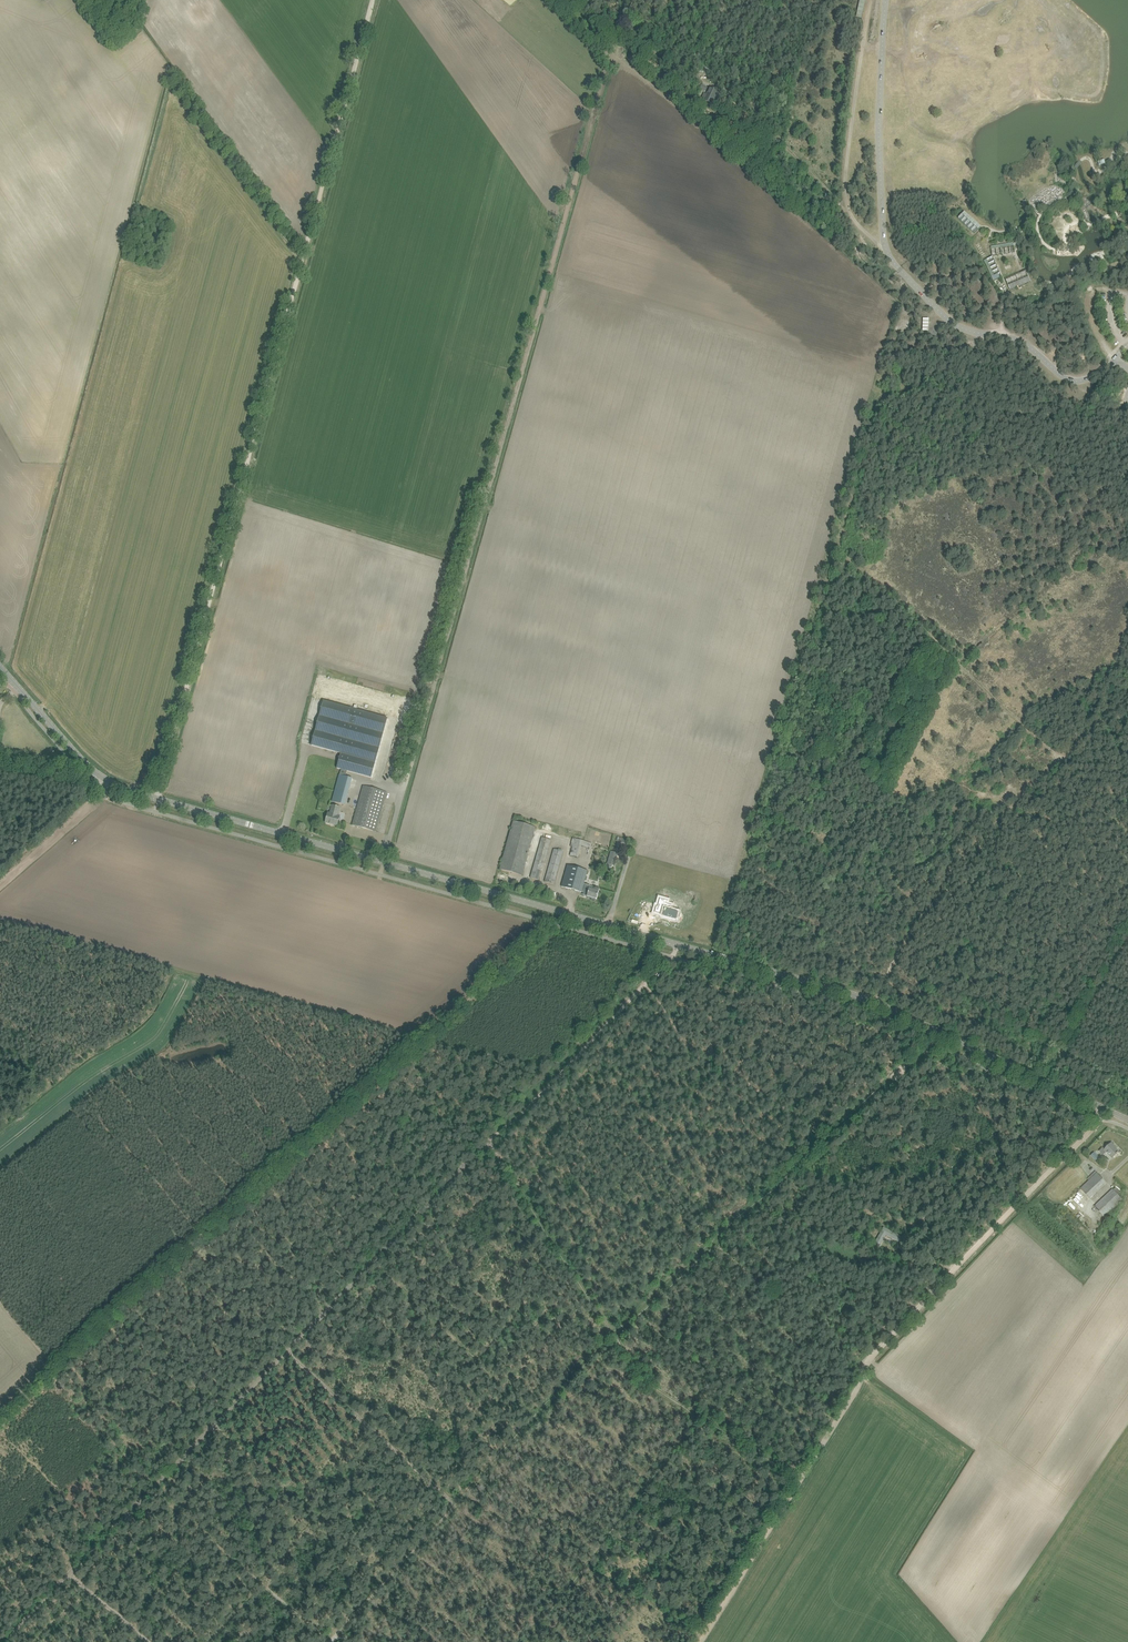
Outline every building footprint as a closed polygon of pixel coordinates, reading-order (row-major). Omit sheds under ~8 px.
[(862,18),(865,0),(859,0),(857,17),(862,18)] [(704,93),(701,99),(713,105),(719,91),(709,87),(706,94),(704,93)] [(1079,201),(1076,205),(1077,205),(1079,207),(1080,208),(1081,209),(1082,211),(1083,212),(1084,214),(1085,216),(1086,219),(1090,219),(1090,217),(1089,215),(1088,213),(1087,211),(1086,208),(1091,205),(1091,204),(1091,202),(1085,198),(1085,197),(1084,197),(1083,197),(1081,200),(1080,201),(1079,201)] [(964,211),(958,218),(974,233),(980,226),(964,211)] [(980,242),(974,245),(981,261),(987,258),(988,258),(985,252),(984,252),(980,242)] [(991,246),(993,256),(1015,252),(1013,242),(991,246)] [(993,257),(984,260),(987,267),(993,281),(1002,277),(996,263),(993,257)] [(1006,280),(1010,290),(1031,281),(1026,271),(1006,280)] [(353,709),(323,701),(311,745),(341,753),(337,768),(341,770),(340,775),(339,775),(332,801),(345,805),(352,778),(346,777),(347,771),(371,778),(387,718),(356,710),(357,706),(354,705),(353,709)] [(387,792),(363,786),(352,825),(376,832),(387,792)] [(338,816),(340,808),(338,807),(332,806),(330,814),(328,813),(325,823),(337,826),(340,816),(338,816)] [(522,875),(523,870),(536,827),(513,821),(500,869),(522,875)] [(539,880),(541,875),(551,840),(542,837),(530,878),(539,880)] [(596,844),(572,838),(568,854),(570,854),(569,856),(578,858),(581,846),(587,848),(588,847),(591,848),(591,847),(595,848),(596,844)] [(554,884),(555,879),(563,852),(554,849),(545,882),(554,884)] [(608,866),(612,867),(613,865),(614,866),(615,862),(617,862),(619,857),(617,856),(618,854),(611,851),(607,864),(608,864),(608,866)] [(582,892),(584,884),(587,871),(567,865),(561,887),(582,892)] [(594,890),(590,889),(591,886),(584,884),(582,892),(588,894),(587,896),(596,899),(599,889),(594,888),(594,890)] [(654,913),(663,915),(662,916),(676,920),(678,914),(669,911),(671,906),(666,905),(667,902),(659,899),(657,907),(656,907),(654,913)] [(1099,1151),(1103,1155),(1107,1152),(1113,1158),(1119,1152),(1111,1143),(1105,1149),(1103,1147),(1099,1151)] [(1094,1152),(1091,1156),(1098,1163),(1101,1159),(1094,1152)] [(1081,1188),(1084,1192),(1090,1199),(1107,1183),(1097,1173),(1081,1188)] [(1113,1189),(1095,1207),(1104,1217),(1123,1200),(1113,1189)] [(883,1227),(874,1244),(879,1246),(886,1235),(898,1242),(901,1237),(883,1227)]
